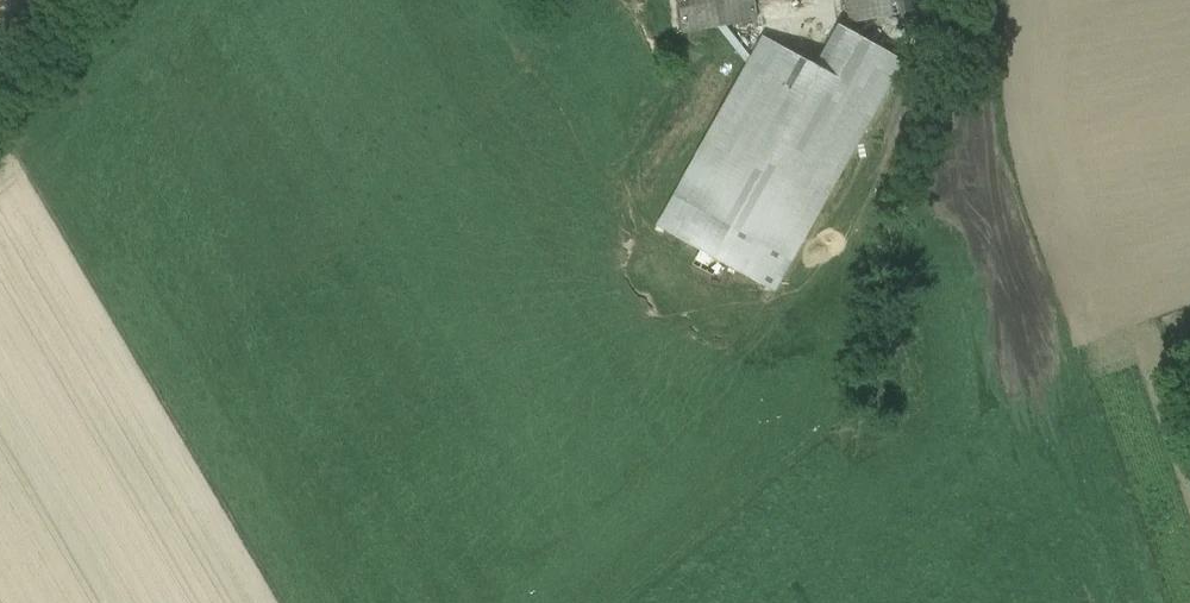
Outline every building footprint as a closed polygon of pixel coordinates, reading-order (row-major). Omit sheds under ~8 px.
[(839,24),(816,65),(763,35),(751,56),(727,27),(760,21),(756,0),(677,0),(683,35),(717,29),(746,64),(656,225),(776,293),(906,61),(839,24)] [(849,23),(916,12),(914,0),(845,0),(849,23)]
